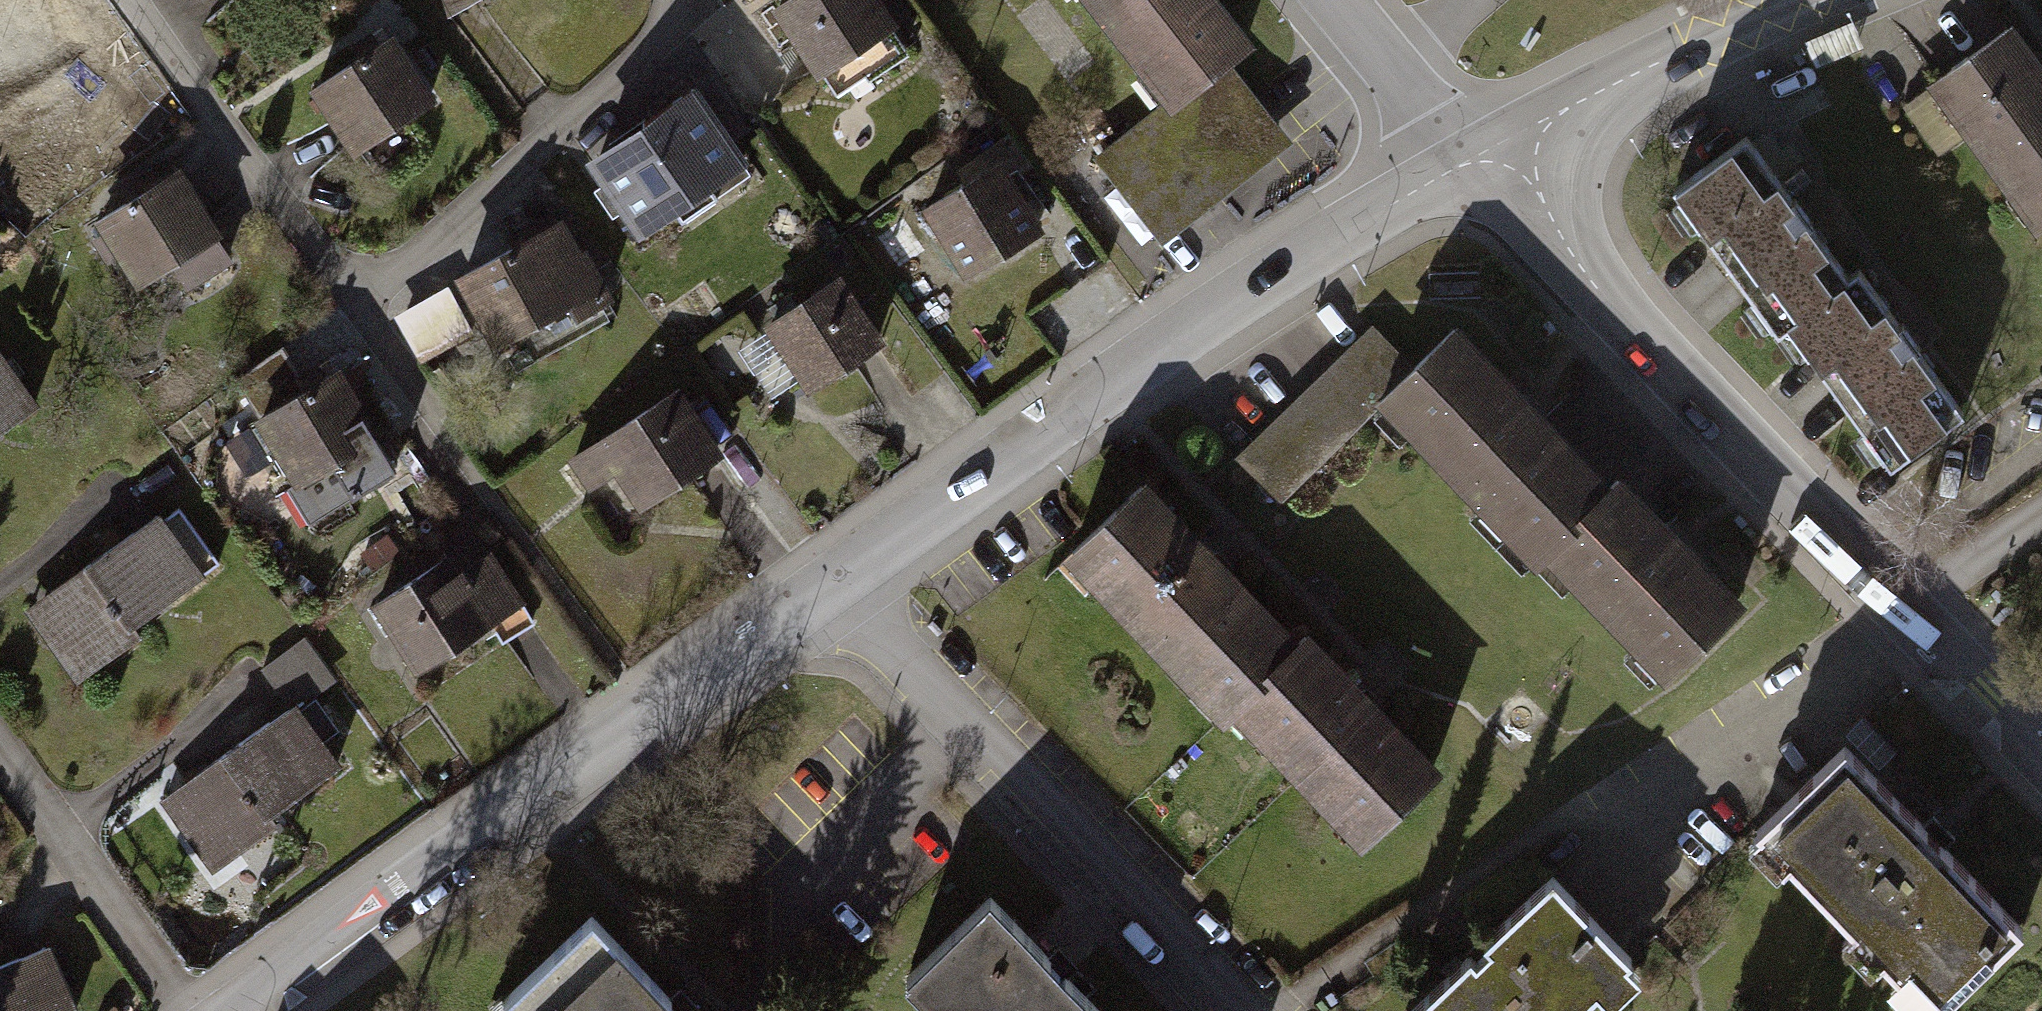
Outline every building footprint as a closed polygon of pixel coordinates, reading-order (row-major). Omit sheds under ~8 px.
[(0,5),(0,98),(81,45),(61,15),(73,7),(68,0),(8,0),(0,5)] [(777,8),(837,98),(903,55),(871,7),(882,0),(788,0),(777,8)] [(1169,103),(1228,59),(1256,37),(1228,0),(1091,0),(1169,103)] [(1904,103),(1941,153),(1974,129),(2040,219),(2041,218),(2041,76),(2007,28),(1904,103)] [(390,38),(317,87),(359,148),(432,99),(390,38)] [(1160,245),(1293,143),(1228,59),(1169,103),(1095,160),(1160,245)] [(691,85),(640,121),(647,130),(598,165),(610,182),(599,190),(617,215),(628,207),(643,228),(674,206),(684,218),(718,195),(709,182),(743,158),(691,85)] [(1746,136),(1673,189),(1779,332),(1788,325),(1890,464),(1963,411),(1912,341),(1860,271),(1851,278),(1805,215),(1746,136)] [(997,166),(928,208),(967,273),(1036,231),(1015,195),(1031,186),(1017,169),(1004,177),(997,166)] [(174,177),(105,220),(112,231),(97,240),(111,261),(125,252),(142,280),(173,260),(187,283),(225,259),(174,177)] [(558,222),(462,276),(499,341),(574,300),(581,312),(608,297),(583,253),(577,257),(558,222)] [(460,277),(402,299),(421,347),(478,324),(460,277)] [(843,279),(775,325),(816,385),(884,338),(843,279)] [(1383,399),(1414,368),(1376,329),(1240,462),(1279,501),(1383,399)] [(1414,368),(1383,399),(1537,556),(1544,549),(1608,487),(1454,329),(1414,368)] [(34,404),(0,356),(0,428),(34,404)] [(318,367),(256,404),(321,516),(397,471),(339,373),(327,381),(318,367)] [(679,390),(573,458),(591,487),(623,466),(644,499),(719,451),(679,390)] [(1739,605),(1617,479),(1608,487),(1544,549),(1666,675),(1739,605)] [(1144,486),(1075,553),(1233,714),(1241,707),(1301,648),(1144,486)] [(53,592),(61,603),(38,619),(55,642),(78,626),(103,662),(140,635),(133,624),(219,563),(177,504),(53,592)] [(442,561),(375,605),(418,670),(492,621),(505,641),(533,622),(488,555),(454,578),(442,561)] [(306,638),(263,669),(278,690),(321,660),(306,638)] [(1301,648),(1241,707),(1365,836),(1434,771),(1309,640),(1301,648)] [(188,779),(196,791),(174,807),(190,829),(213,813),(238,849),(276,823),(268,812),(337,763),(322,741),(338,730),(316,699),(300,710),(295,704),(188,779)] [(1756,830),(1932,1010),(1939,1010),(2025,929),(1845,744),(1756,830)] [(1406,1010),(1573,1010),(1630,956),(1549,873),(1406,1010)] [(904,978),(936,1010),(1101,1010),(1053,961),(989,896),(904,978)] [(499,1006),(504,1010),(684,1010),(678,1005),(595,916),(499,1006)] [(0,967),(0,1010),(78,1010),(79,1010),(51,945),(0,967)]
